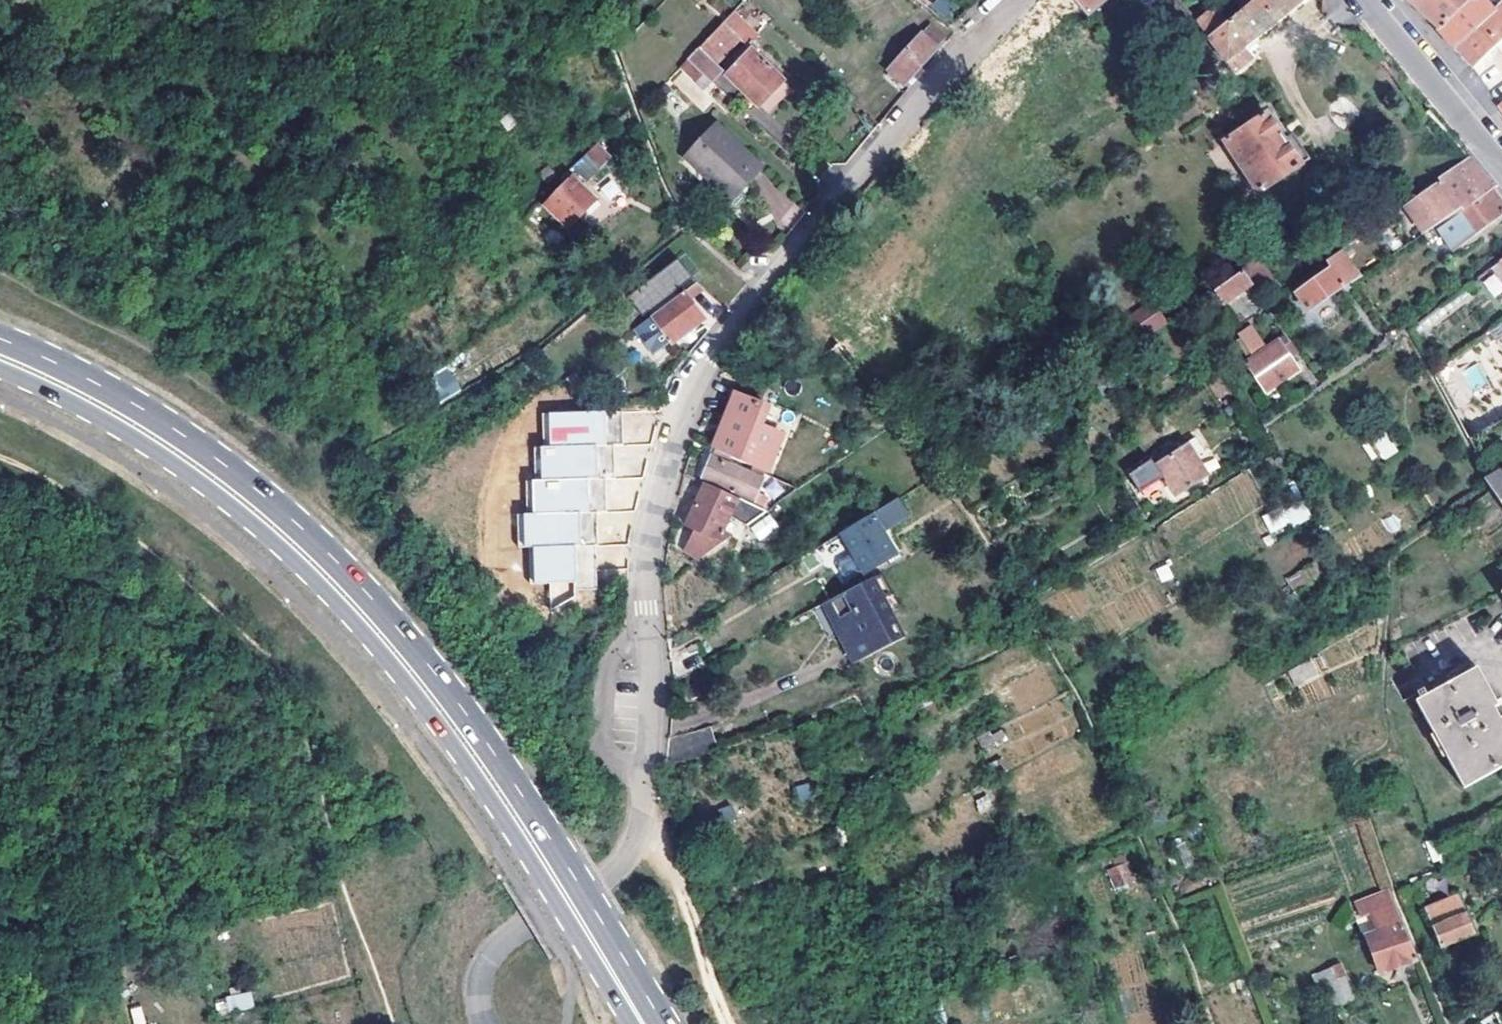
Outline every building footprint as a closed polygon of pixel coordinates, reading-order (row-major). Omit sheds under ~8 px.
[(944,19),(955,5),(950,0),(938,0),(930,8),(944,19)] [(1075,2),(1088,18),(1107,3),(1104,0),(1073,0),(1075,2)] [(1207,42),(1236,77),(1257,59),(1247,48),(1304,0),(1256,0),(1243,11),(1207,42)] [(1235,1),(1243,11),(1256,0),(1235,0),(1235,1)] [(1418,13),(1437,30),(1469,0),(1404,0),(1418,13)] [(1494,13),(1482,0),(1469,0),(1437,30),(1450,45),(1454,49),(1494,13)] [(1501,42),(1501,5),(1494,13),(1454,49),(1458,53),(1472,69),(1501,42)] [(722,22),(687,60),(710,82),(722,70),(714,61),(737,37),(722,22)] [(910,76),(914,80),(922,70),(918,67),(943,39),(927,24),(885,70),(901,84),(910,76)] [(726,75),(760,106),(771,96),(775,99),(787,85),(752,51),(757,46),(750,40),(745,44),(746,46),(733,60),(736,64),(726,75)] [(1501,93),(1492,100),(1496,107),(1501,115),(1501,94),(1501,93)] [(1244,167),(1263,195),(1314,161),(1296,133),(1291,136),(1276,115),(1272,117),(1270,115),(1228,143),(1238,159),(1234,162),(1239,170),(1244,167)] [(686,157),(724,193),(742,173),(749,180),(761,167),(715,124),(686,157)] [(577,168),(591,183),(614,157),(600,144),(577,168)] [(1422,236),(1434,228),(1460,211),(1460,212),(1492,191),(1472,166),(1466,160),(1403,207),(1422,236)] [(731,199),(749,180),(742,173),(724,193),(731,199)] [(572,230),(598,201),(573,177),(546,206),(572,230)] [(1434,228),(1451,251),(1501,214),(1501,204),(1492,191),(1460,212),(1460,211),(1434,228)] [(1434,228),(1422,236),(1439,259),(1451,251),(1434,228)] [(1341,251),(1325,263),(1330,271),(1296,294),(1308,312),(1343,288),(1341,286),(1348,282),(1350,285),(1361,278),(1341,251)] [(1330,271),(1325,263),(1291,287),(1296,294),(1330,271)] [(1242,272),(1212,293),(1222,306),(1245,290),(1251,298),(1258,294),(1242,272)] [(685,293),(661,310),(653,315),(648,319),(635,329),(652,354),(670,341),(672,343),(703,319),(689,298),(702,289),(696,284),(685,293)] [(1118,325),(1134,348),(1185,312),(1171,292),(1154,303),(1151,300),(1118,325)] [(637,306),(648,319),(653,315),(661,310),(650,296),(637,306)] [(1245,326),(1239,330),(1254,350),(1260,346),(1245,326)] [(1233,334),(1248,355),(1254,350),(1239,330),(1233,334)] [(1282,336),(1243,364),(1265,393),(1298,369),(1294,363),(1299,359),(1282,336)] [(760,475),(765,477),(781,438),(762,429),(770,410),(736,395),(711,451),(713,452),(760,475)] [(552,606),(585,594),(604,510),(607,509),(611,491),(625,494),(622,507),(631,509),(637,481),(606,474),(608,464),(630,456),(634,457),(638,470),(641,460),(637,448),(603,440),(608,419),(533,402),(547,443),(529,449),(539,476),(523,482),(533,509),(520,514),(513,544),(536,549),(528,581),(545,585),(552,606)] [(1185,445),(1156,464),(1176,494),(1205,476),(1185,445)] [(760,475),(713,452),(705,472),(699,470),(696,478),(747,501),(745,507),(759,513),(764,500),(751,494),(760,475)] [(1492,478),(1497,487),(1501,495),(1501,472),(1492,478)] [(683,555),(697,562),(728,539),(717,535),(724,521),(743,529),(763,515),(759,513),(745,507),(700,485),(681,528),(692,535),(683,555)] [(1273,537),(1311,515),(1300,496),(1262,518),(1273,537)] [(866,573),(896,554),(882,530),(893,523),(905,515),(896,499),(842,533),(866,573)] [(882,530),(896,554),(903,549),(891,531),(893,523),(882,530)] [(842,533),(824,545),(848,584),(866,573),(842,533)] [(850,626),(845,628),(862,660),(910,633),(894,602),(889,592),(897,588),(887,568),(836,597),(850,626)] [(889,592),(894,602),(903,598),(897,588),(889,592)] [(836,597),(830,600),(845,628),(850,626),(836,597)] [(1294,683),(1317,676),(1313,662),(1290,668),(1294,683)] [(1416,700),(1462,791),(1501,769),(1501,710),(1479,667),(1427,694),(1424,688),(1418,691),(1422,697),(1416,700)] [(725,722),(705,728),(712,748),(732,741),(725,722)] [(682,759),(712,748),(705,728),(675,738),(682,759)] [(1126,860),(1105,870),(1114,891),(1136,882),(1126,860)] [(1460,895),(1426,908),(1442,947),(1467,937),(1471,945),(1480,942),(1460,895)] [(1359,915),(1362,926),(1396,913),(1392,902),(1359,915)] [(1370,947),(1380,975),(1396,969),(1403,966),(1417,961),(1405,934),(1370,947)] [(1327,982),(1330,990),(1347,985),(1345,977),(1327,982)] [(1347,985),(1330,990),(1338,1015),(1354,1010),(1347,985)] [(218,1013),(254,1006),(251,992),(215,999),(218,1013)]
